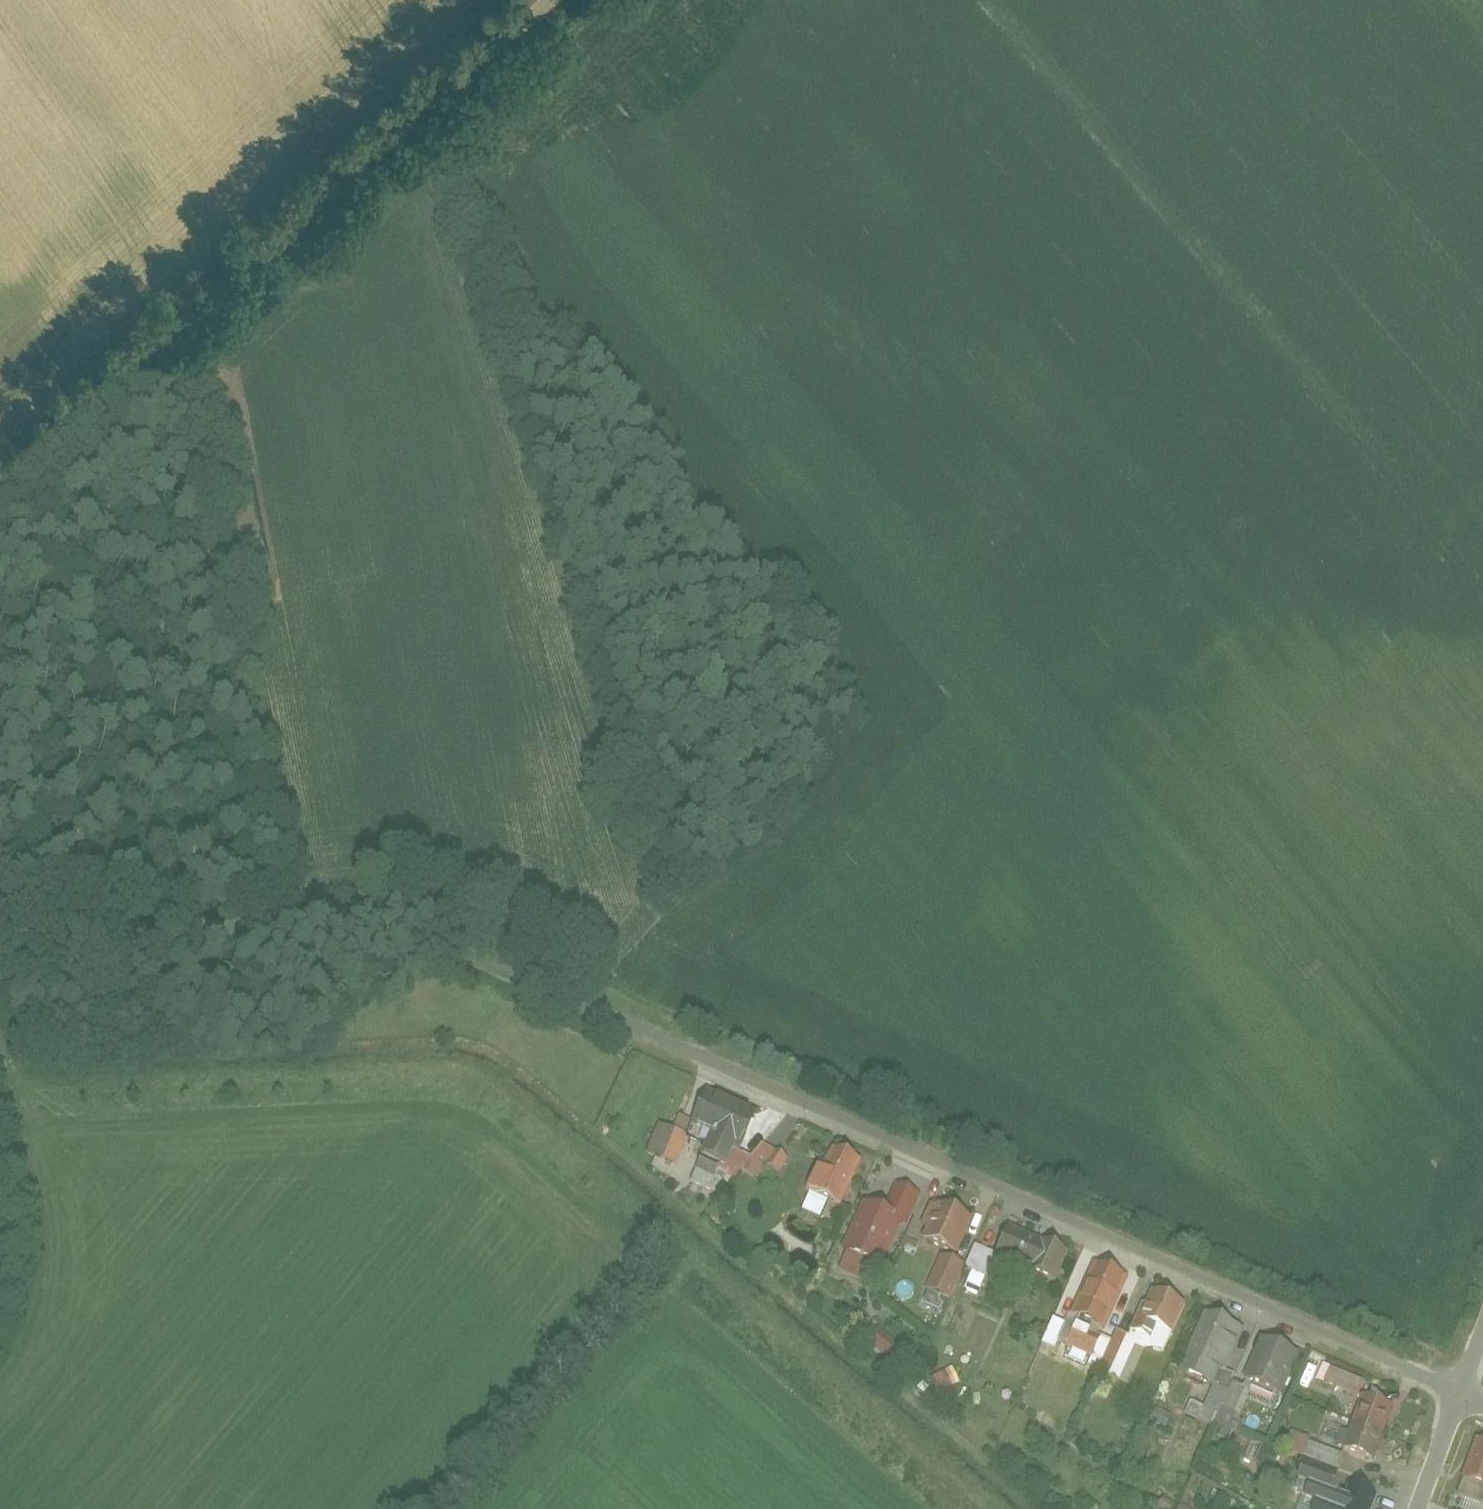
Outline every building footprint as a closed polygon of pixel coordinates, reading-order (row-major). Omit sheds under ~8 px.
[(752,1102),(708,1083),(691,1122),(706,1129),(696,1153),(740,1172),(747,1154),(733,1148),(752,1102)] [(687,1120),(677,1116),(671,1130),(681,1134),(687,1120)] [(671,1130),(657,1124),(645,1152),(674,1164),(686,1136),(681,1134),(671,1130)] [(744,1167),(758,1177),(766,1165),(776,1150),(762,1141),(744,1167)] [(839,1206),(859,1159),(830,1147),(821,1169),(814,1166),(804,1192),(839,1206)] [(776,1150),(766,1165),(778,1174),(789,1159),(776,1150)] [(685,1180),(703,1189),(711,1173),(694,1164),(685,1180)] [(907,1223),(919,1194),(895,1183),(883,1212),(900,1220),(907,1223)] [(805,1197),(798,1210),(814,1219),(821,1205),(805,1197)] [(970,1216),(933,1201),(923,1225),(926,1227),(920,1239),(954,1253),(970,1216)] [(883,1212),(861,1203),(841,1252),(880,1268),(900,1220),(883,1212)] [(1066,1251),(1007,1227),(994,1258),(1053,1283),(1066,1251)] [(973,1249),(965,1268),(986,1276),(994,1258),(973,1249)] [(963,1266),(941,1257),(925,1296),(947,1305),(963,1266)] [(1124,1277),(1094,1265),(1072,1316),(1103,1329),(1124,1277)] [(1184,1304),(1147,1288),(1130,1329),(1138,1332),(1141,1325),(1170,1337),(1184,1304)] [(1239,1326),(1204,1312),(1181,1370),(1215,1384),(1220,1372),(1239,1326)] [(896,1343),(878,1328),(866,1342),(884,1358),(896,1343)] [(1101,1339),(1077,1329),(1069,1347),(1093,1357),(1101,1339)] [(1116,1330),(1099,1369),(1121,1378),(1138,1340),(1116,1330)] [(1298,1354),(1260,1339),(1243,1380),(1281,1396),(1298,1354)] [(1361,1378),(1321,1362),(1314,1377),(1354,1394),(1361,1378)] [(941,1372),(929,1377),(936,1393),(948,1387),(941,1372)] [(1201,1419),(1215,1425),(1232,1384),(1235,1378),(1220,1372),(1215,1384),(1201,1419)] [(1250,1391),(1232,1384),(1215,1425),(1234,1432),(1250,1391)] [(1392,1408),(1360,1396),(1341,1446),(1373,1458),(1392,1408)] [(1477,1435),(1461,1477),(1482,1485),(1482,1437),(1477,1435)] [(1340,1455),(1308,1443),(1300,1464),(1300,1465),(1332,1477),(1340,1455)] [(1269,1468),(1275,1453),(1258,1446),(1252,1461),(1269,1468)] [(1332,1477),(1300,1465),(1295,1479),(1332,1493),(1337,1478),(1332,1477)] [(1342,1498),(1306,1484),(1300,1498),(1329,1508),(1338,1508),(1342,1498)] [(1374,1495),(1347,1485),(1342,1498),(1339,1508),(1369,1508),(1374,1495)]
